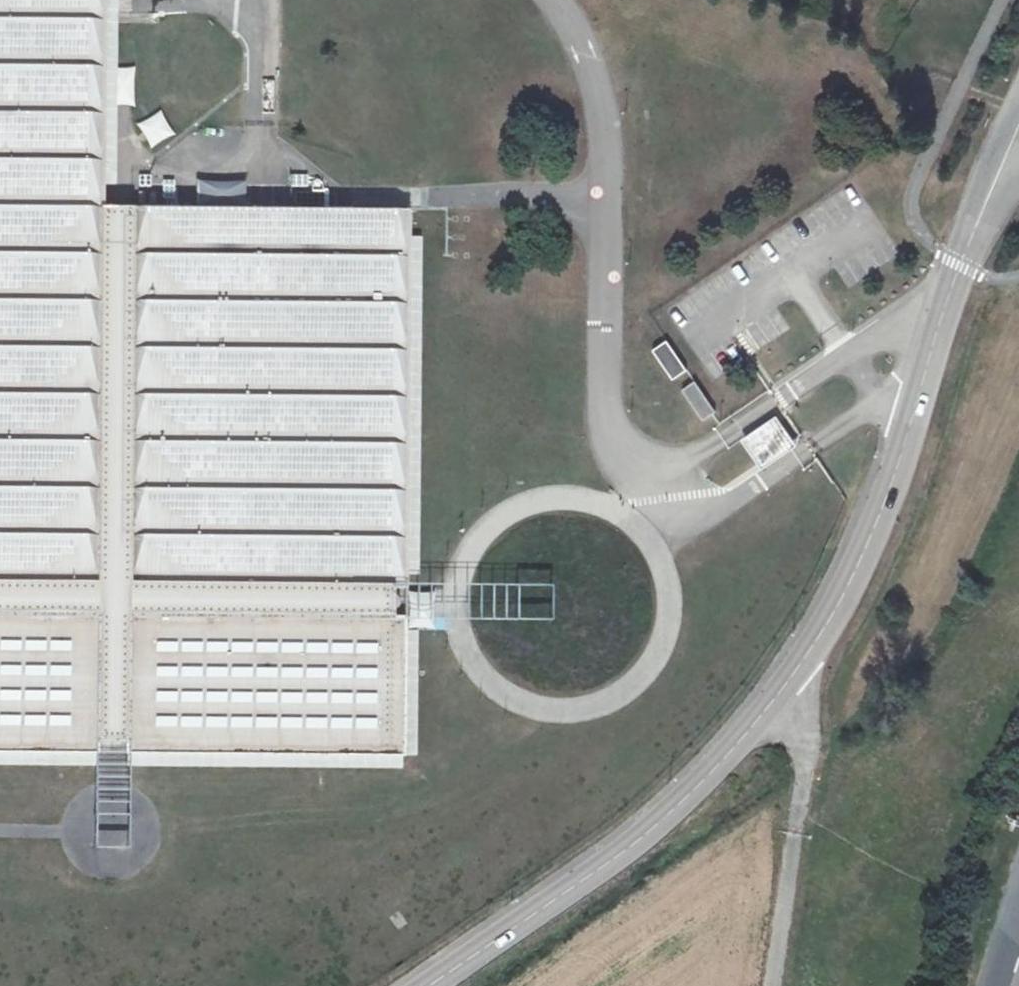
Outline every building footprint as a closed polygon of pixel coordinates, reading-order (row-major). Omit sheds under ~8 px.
[(96,754),(98,754),(98,743),(126,743),(126,755),(129,755),(404,757),(406,620),(406,617),(385,617),(385,611),(391,611),(391,594),(385,594),(385,589),(407,589),(407,585),(409,211),(103,209),(105,0),(0,0),(0,754),(96,754)] [(163,112),(139,123),(150,148),(175,138),(163,112)] [(298,181),(197,180),(197,203),(298,204),(298,181)] [(674,379),(687,370),(666,341),(653,350),(674,379)] [(695,379),(682,389),(703,420),(717,410),(695,379)] [(764,460),(788,444),(775,425),(751,441),(764,460)] [(406,617),(406,620),(550,621),(551,587),(407,585),(407,589),(385,589),(385,594),(391,594),(391,611),(385,611),(385,617),(406,617)] [(98,754),(96,754),(95,849),(128,850),(129,755),(126,755),(126,743),(98,743),(98,754)]
